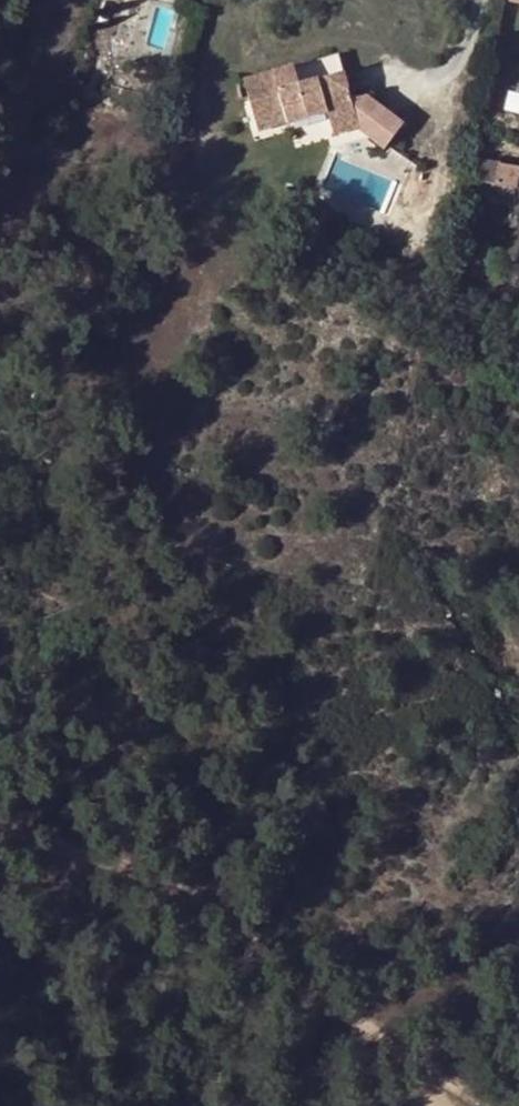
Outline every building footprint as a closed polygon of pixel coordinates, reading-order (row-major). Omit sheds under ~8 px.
[(296,62),(244,76),(258,127),(328,108),(334,130),(361,122),(386,141),(400,121),(367,96),(367,90),(366,86),(364,84),(362,83),(356,82),(349,85),(344,71),(320,78),(320,75),(300,81),(296,62)] [(497,161),(485,159),(481,181),(514,188),(518,167),(496,164),(497,161)]
